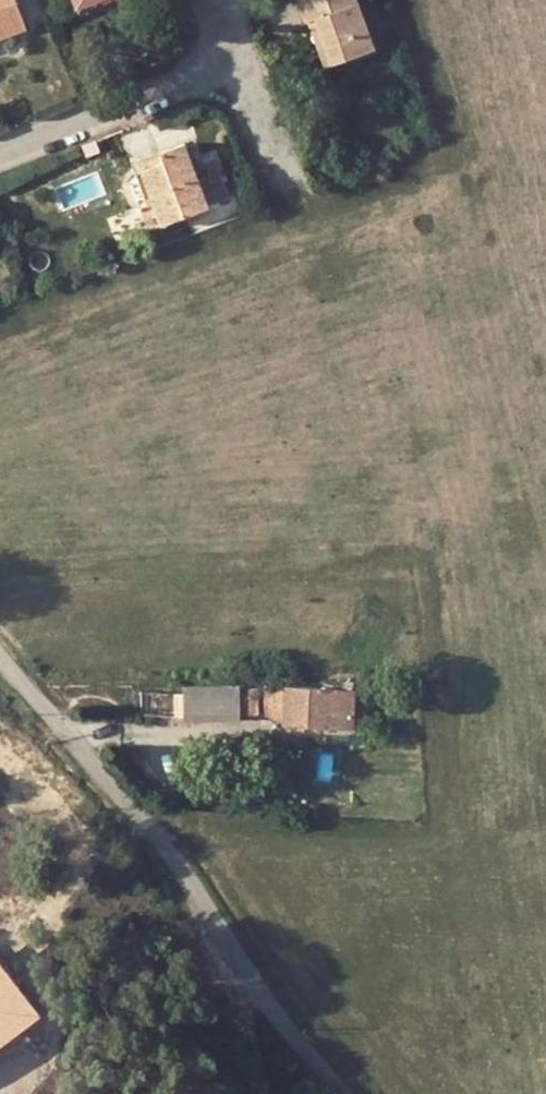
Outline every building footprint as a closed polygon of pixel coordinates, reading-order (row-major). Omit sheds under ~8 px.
[(28,21),(19,0),(0,0),(0,32),(28,21)] [(313,15),(321,12),(340,60),(382,47),(364,0),(307,0),(313,15)] [(167,221),(238,194),(223,157),(212,161),(217,173),(207,177),(193,140),(169,148),(173,157),(148,168),(158,197),(167,221)] [(154,225),(167,221),(158,197),(145,201),(154,225)] [(178,677),(177,713),(218,715),(220,677),(178,677)] [(240,713),(240,678),(220,677),(218,715),(240,715),(240,713)] [(240,678),(240,713),(261,713),(262,679),(240,678)] [(287,718),(288,684),(269,683),(269,713),(287,718)] [(288,684),(287,718),(287,722),(355,726),(357,687),(288,684)] [(31,1003),(0,962),(0,1045),(25,1026),(16,1014),(31,1003)] [(16,1014),(25,1026),(41,1015),(31,1003),(16,1014)]
